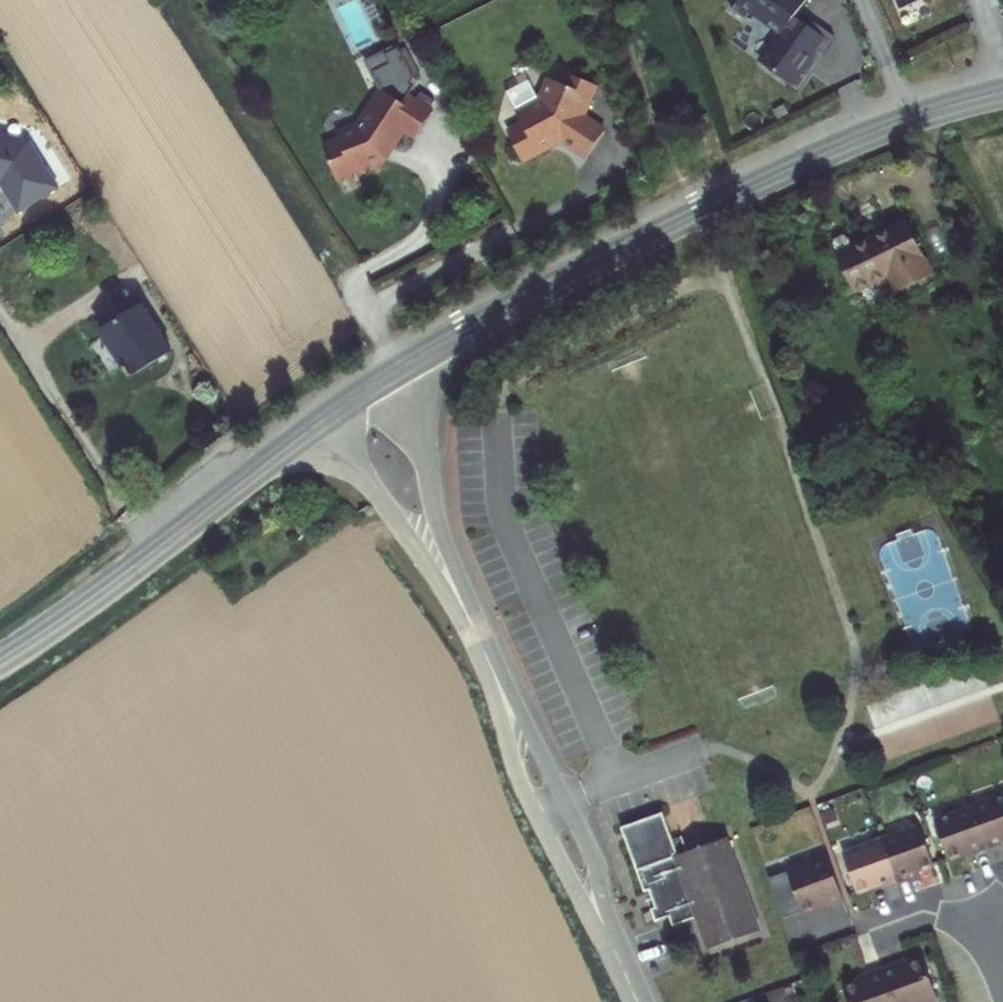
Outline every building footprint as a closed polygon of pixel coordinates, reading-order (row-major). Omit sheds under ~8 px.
[(737,2),(774,31),(780,34),(759,61),(794,87),(827,37),(795,17),(801,8),(806,0),(739,0),(737,2)] [(902,9),(924,0),(899,0),(902,9)] [(417,142),(434,109),(411,94),(414,88),(411,84),(414,75),(400,45),(364,62),(381,88),(372,100),(358,123),(337,132),(339,138),(324,145),(339,183),(388,163),(406,135),(417,142)] [(532,68),(513,76),(510,83),(521,105),(523,108),(527,108),(532,118),(509,140),(533,163),(555,141),(560,144),(556,150),(577,163),(590,144),(580,137),(595,116),(569,95),(559,74),(548,79),(545,73),(532,68)] [(20,214),(63,186),(32,138),(0,131),(0,182),(20,214)] [(838,255),(837,256),(854,292),(888,276),(897,294),(933,275),(907,221),(851,248),(846,240),(842,237),(834,241),(834,246),(838,255)] [(143,306),(101,332),(130,377),(172,351),(143,306)] [(974,808),(989,850),(1002,845),(1001,840),(1002,839),(1002,797),(974,808)] [(974,855),(989,850),(974,808),(935,822),(948,859),(973,850),(974,855)] [(661,814),(623,828),(657,920),(669,916),(673,927),(698,918),(709,950),(759,932),(726,838),(676,855),(661,814)] [(921,827),(882,841),(897,883),(911,877),(910,873),(934,864),(921,827)] [(883,888),(897,883),(882,841),(844,855),(857,892),(881,883),(883,888)] [(828,857),(788,872),(802,912),(827,903),(829,907),(844,902),(828,857)] [(882,968),(894,1001),(928,1001),(938,998),(923,958),(898,968),(896,963),(882,968)] [(882,968),(867,973),(869,978),(843,987),(849,1001),(894,1001),(882,968)]
